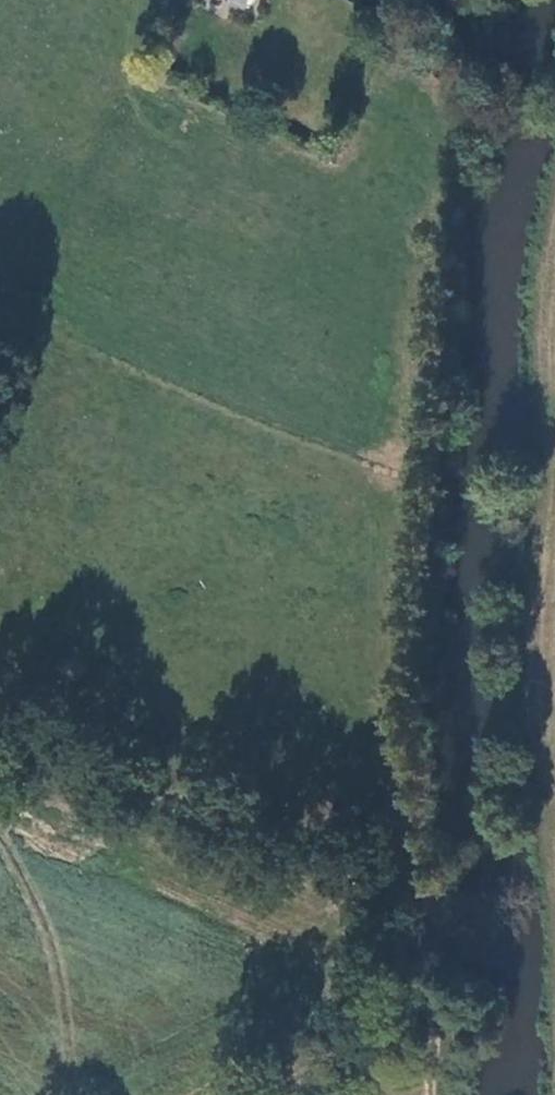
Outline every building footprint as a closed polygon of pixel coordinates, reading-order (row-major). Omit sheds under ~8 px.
[(225,2),(248,16),(257,0),(221,0),(225,2)]
